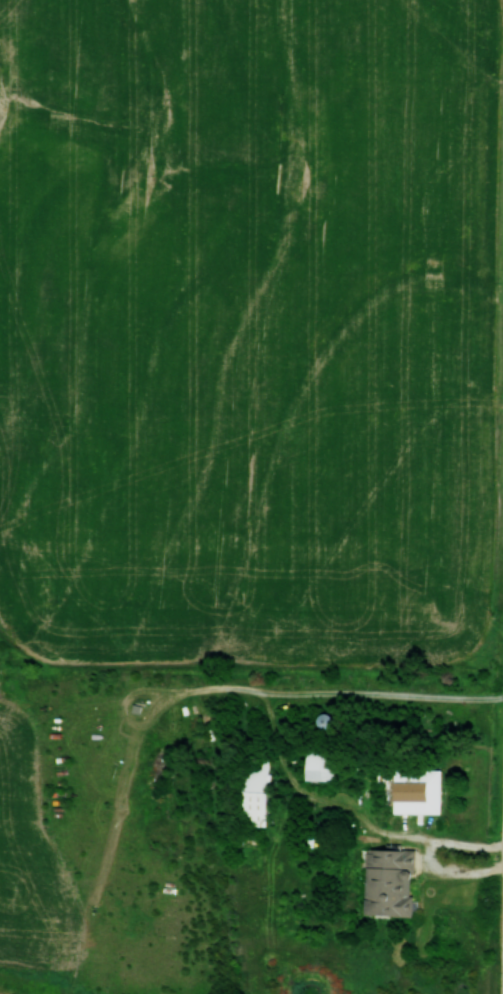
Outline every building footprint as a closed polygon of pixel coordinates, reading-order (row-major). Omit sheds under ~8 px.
[(307,781),(336,781),(336,744),(307,744),(307,781)] [(243,826),(268,827),(269,757),(244,757),(243,826)] [(441,814),(441,770),(394,770),(394,814),(441,814)] [(365,917),(413,917),(414,850),(366,849),(365,917)]
